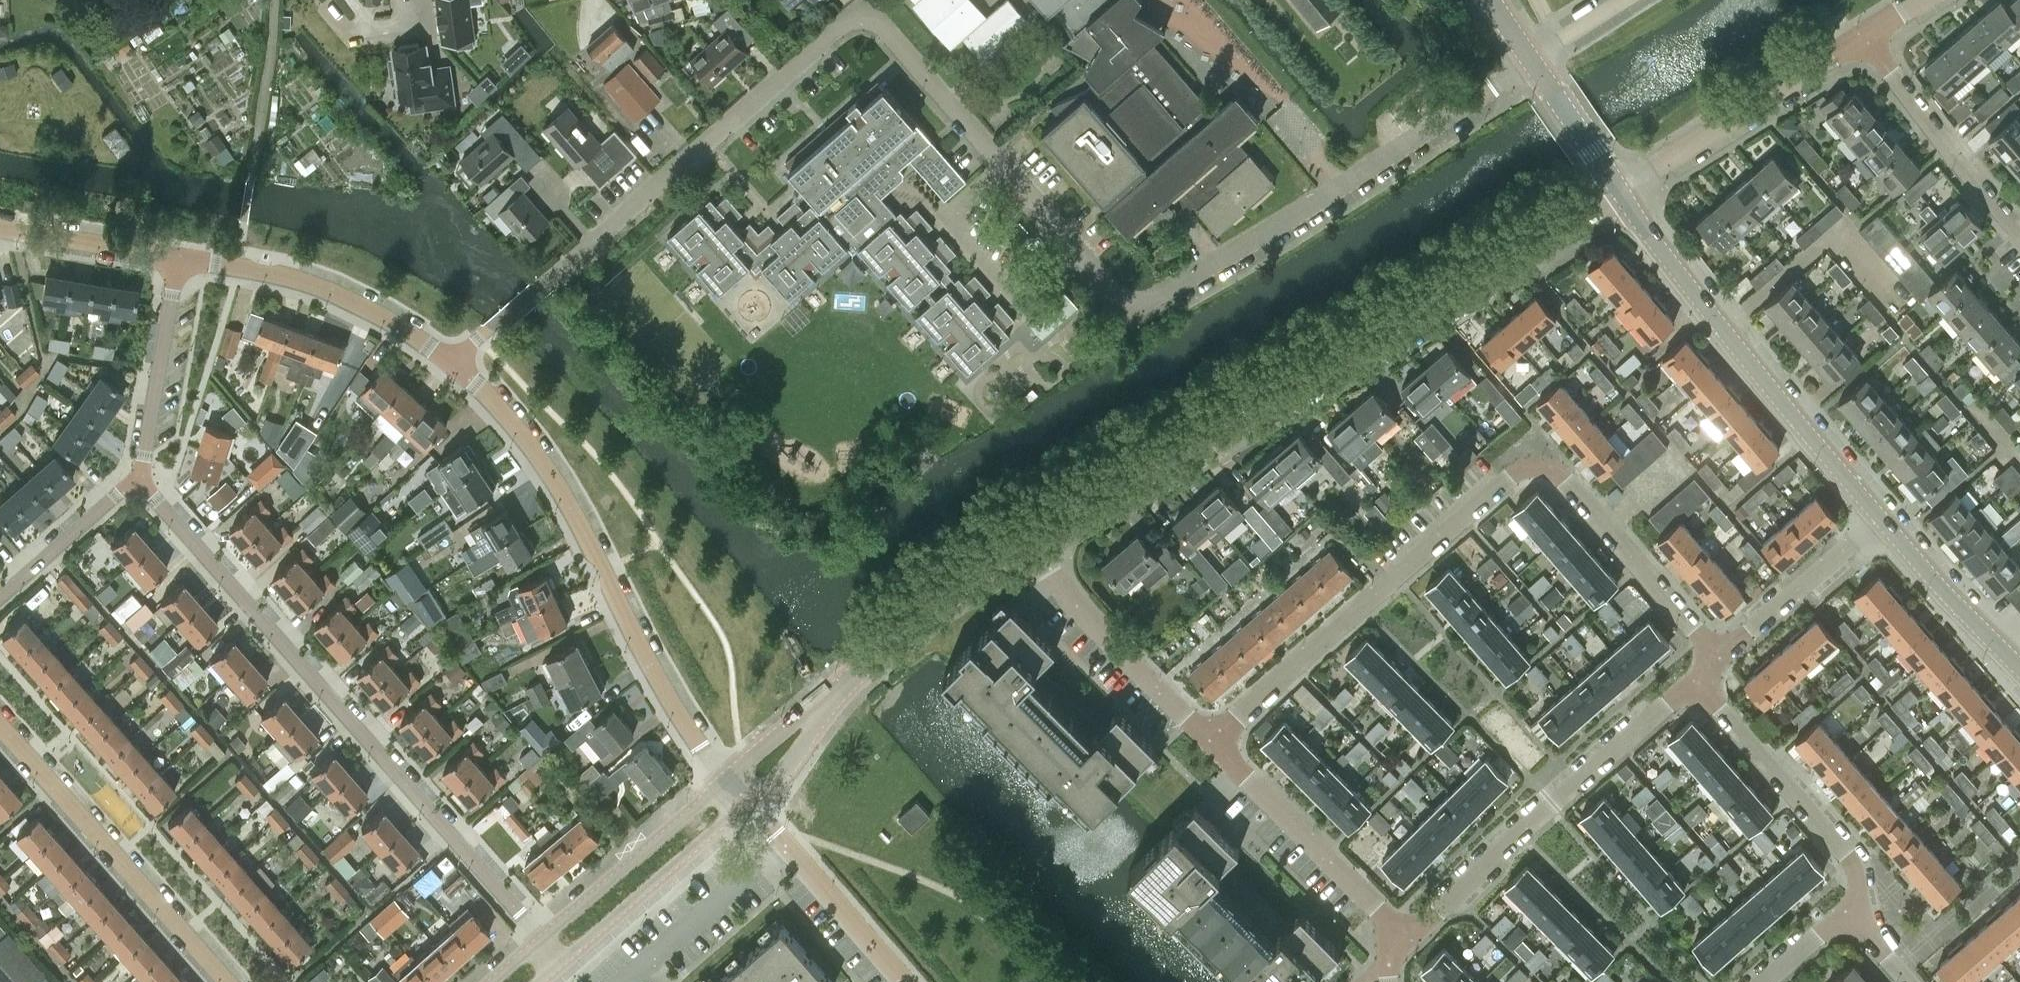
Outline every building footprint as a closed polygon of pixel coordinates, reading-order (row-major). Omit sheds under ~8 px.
[(438,9),(437,9),(438,12),(439,12),(440,21),(439,21),(439,24),(440,24),(442,38),(442,39),(442,41),(457,39),(458,47),(474,44),(473,36),(475,36),(475,34),(474,34),(469,0),(437,0),(438,9)] [(660,12),(656,0),(632,0),(636,10),(643,8),(646,16),(648,15),(652,27),(663,24),(660,12)] [(660,12),(663,24),(675,20),(672,9),(669,0),(656,0),(660,12)] [(722,0),(712,0),(715,10),(724,7),(722,0)] [(915,3),(953,46),(965,36),(985,58),(1028,19),(1011,0),(1006,0),(982,20),(964,0),(918,0),(915,3)] [(1050,13),(1057,6),(1078,30),(1060,46),(1093,78),(1087,89),(1050,105),(1060,115),(1042,131),(1130,231),(1178,189),(1186,209),(1194,202),(1198,206),(1197,207),(1217,230),(1274,180),(1249,152),(1248,153),(1236,139),(1259,119),(1236,93),(1215,112),(1151,40),(1165,27),(1134,9),(1140,0),(1039,0),(1050,13)] [(1344,5),(1340,0),(1295,0),(1317,27),(1344,5)] [(2005,6),(2000,0),(1981,16),(2005,44),(2019,31),(2019,23),(2005,6)] [(2005,6),(2019,23),(2019,0),(2012,0),(2005,6)] [(130,26),(141,18),(134,7),(122,15),(130,26)] [(744,47),(754,38),(728,8),(713,21),(722,31),(691,59),(713,83),(749,52),(744,47)] [(282,27),(290,27),(291,14),(283,14),(282,27)] [(1986,60),(2005,44),(1981,16),(1962,33),(1986,60)] [(610,68),(634,47),(613,22),(588,44),(610,68)] [(8,23),(0,23),(0,34),(8,34),(8,23)] [(229,26),(220,33),(226,41),(235,35),(229,26)] [(1967,77),(1986,60),(1962,33),(1944,49),(1967,77)] [(127,41),(115,49),(120,55),(131,47),(127,41)] [(453,102),(449,66),(429,68),(426,44),(419,45),(419,41),(400,44),(400,48),(393,48),(394,57),(389,58),(391,74),(397,73),(400,98),(426,94),(427,105),(453,102)] [(522,43),(506,58),(516,68),(532,53),(522,43)] [(652,80),(664,69),(645,48),(633,59),(652,80)] [(1944,49),(1925,65),(1942,84),(1933,91),(1949,109),(1959,101),(1957,98),(1951,90),(1967,77),(1944,49)] [(0,63),(0,78),(17,73),(12,59),(0,63)] [(635,122),(660,100),(628,63),(603,85),(635,122)] [(61,66),(48,75),(61,92),(73,82),(61,66)] [(885,85),(883,87),(879,81),(787,162),(791,167),(790,168),(820,202),(815,207),(811,203),(805,208),(797,199),(778,215),(786,224),(778,231),(770,222),(759,231),(750,221),(740,230),(734,222),(743,214),(726,194),(717,203),(711,197),(670,234),(674,239),(671,242),(683,256),(687,253),(691,259),(694,256),(701,264),(698,267),(703,272),(699,275),(711,290),(715,287),(719,292),(748,267),(756,277),(766,268),(790,297),(796,291),(799,294),(812,283),(810,280),(816,275),(813,271),(821,264),(824,268),(830,263),(832,266),(845,254),(843,252),(848,247),(853,253),(860,247),(865,252),(861,255),(874,269),(877,266),(883,272),(886,270),(893,277),(889,280),(894,285),(891,288),(903,302),(906,300),(910,304),(939,280),(946,288),(918,313),(922,318),(919,321),(931,335),(933,332),(939,338),(942,335),(949,344),(946,346),(951,352),(948,355),(960,368),(963,365),(967,371),(1009,334),(1005,329),(1015,319),(999,300),(989,309),(981,301),(991,292),(975,273),(965,282),(960,276),(956,279),(949,272),(953,268),(947,262),(957,253),(941,234),(931,243),(924,234),(933,226),(917,208),(908,216),(902,210),(898,213),(883,196),(905,177),(905,172),(902,168),(911,159),(945,198),(967,179),(885,85)] [(477,84),(471,89),(480,100),(486,94),(477,84)] [(2000,104),(2010,95),(2002,86),(1992,94),(2000,104)] [(1855,91),(1849,97),(1844,91),(1842,93),(1840,91),(1821,108),(1843,134),(1871,110),(1855,91)] [(1981,121),(2000,104),(1992,94),(1973,111),(1981,121)] [(2015,101),(1986,126),(1994,135),(1989,139),(2006,158),(2019,146),(2019,107),(2015,101)] [(568,106),(544,128),(577,165),(588,155),(597,166),(608,178),(637,153),(616,129),(606,137),(600,143),(568,106)] [(1860,153),(1888,129),(1871,110),(1843,134),(1860,153)] [(197,111),(188,117),(195,127),(204,120),(197,111)] [(509,149),(517,141),(496,117),(486,126),(492,133),(462,160),(482,182),(513,154),(509,149)] [(1780,126),(1788,135),(1794,130),(1795,123),(1789,117),(1780,126)] [(115,125),(100,136),(109,148),(123,136),(115,125)] [(360,128),(350,135),(354,140),(363,133),(360,128)] [(508,131),(517,141),(521,138),(511,128),(508,131)] [(1876,171),(1904,147),(1888,129),(1860,153),(1876,171)] [(218,134),(205,143),(214,155),(215,154),(222,164),(234,156),(226,146),(218,134)] [(1811,162),(1820,154),(1805,136),(1796,144),(1811,162)] [(2006,158),(2019,175),(2019,146),(2006,158)] [(1893,191),(1921,167),(1904,147),(1876,171),(1893,191)] [(1819,171),(1828,164),(1820,154),(1811,162),(1819,171)] [(1780,199),(1798,183),(1774,155),(1756,171),(1780,199)] [(311,160),(301,168),(306,174),(316,166),(311,160)] [(1920,194),(1938,178),(1930,168),(1912,184),(1920,194)] [(1760,216),(1780,199),(1756,171),(1736,188),(1760,216)] [(1844,199),(1853,192),(1845,183),(1836,191),(1844,199)] [(523,190),(518,195),(508,184),(485,205),(496,219),(503,213),(526,239),(549,218),(523,190)] [(1911,201),(1920,194),(1912,184),(1903,192),(1911,201)] [(1742,232),(1760,216),(1736,188),(1718,204),(1742,232)] [(1851,208),(1860,200),(1853,192),(1844,199),(1851,208)] [(1964,244),(1983,227),(1958,199),(1939,216),(1964,244)] [(1722,249),(1742,232),(1718,204),(1698,221),(1722,249)] [(1867,238),(1885,223),(1877,214),(1859,230),(1867,238)] [(1945,260),(1964,244),(1939,216),(1920,232),(1945,260)] [(1814,239),(1823,232),(1815,223),(1807,231),(1814,239)] [(1874,247),(1892,232),(1885,223),(1867,238),(1874,247)] [(1804,248),(1814,239),(1807,231),(1797,239),(1804,248)] [(1882,256),(1900,240),(1892,232),(1874,247),(1882,256)] [(1889,264),(1907,249),(1900,240),(1882,256),(1889,264)] [(1610,248),(1588,268),(1604,286),(1626,267),(1624,264),(1626,263),(1622,258),(1620,260),(1610,248)] [(1897,274),(1915,258),(1907,249),(1889,264),(1897,274)] [(1776,272),(1785,264),(1777,256),(1769,263),(1776,272)] [(1905,282),(1923,267),(1915,258),(1897,274),(1905,282)] [(1835,277),(1844,269),(1837,261),(1828,269),(1835,277)] [(1758,287),(1776,272),(1769,263),(1751,279),(1758,287)] [(1626,267),(1604,286),(1619,304),(1642,285),(1633,274),(1634,273),(1630,268),(1629,269),(1626,267)] [(1912,291),(1930,275),(1923,267),(1905,282),(1912,291)] [(1843,286),(1852,279),(1844,269),(1835,277),(1843,286)] [(1944,312),(1972,288),(1955,269),(1938,284),(1927,293),(1928,294),(1944,312)] [(64,307),(69,279),(46,275),(42,297),(56,300),(55,305),(64,307)] [(1938,284),(1930,275),(1912,291),(1920,300),(1928,294),(1927,293),(1938,284)] [(87,305),(91,283),(69,279),(64,307),(74,308),(75,303),(87,305)] [(1781,323),(1809,299),(1794,281),(1765,305),(1781,323)] [(9,306),(22,303),(17,282),(4,285),(9,306)] [(109,314),(114,286),(91,283),(87,305),(101,307),(100,313),(109,314)] [(1642,285),(1619,304),(1635,322),(1658,303),(1655,300),(1657,299),(1652,294),(1651,295),(1642,285)] [(133,312),(136,290),(114,286),(109,314),(118,316),(119,310),(133,312)] [(1960,331),(1988,306),(1972,288),(1944,312),(1960,331)] [(1043,339),(1078,307),(1064,291),(1029,323),(1043,339)] [(1520,308),(1519,310),(1539,332),(1556,317),(1536,295),(1526,303),(1525,302),(1519,307),(1520,308)] [(1573,313),(1581,306),(1574,297),(1566,304),(1573,313)] [(1798,342),(1826,318),(1809,299),(1781,323),(1798,342)] [(1868,315),(1877,307),(1870,299),(1861,306),(1868,315)] [(1658,303),(1635,322),(1651,340),(1673,321),(1664,310),(1666,309),(1661,304),(1660,305),(1658,303)] [(1582,323),(1590,315),(1581,306),(1573,313),(1582,323)] [(1976,350),(2005,325),(1988,306),(1960,331),(1976,350)] [(1876,324),(1885,317),(1877,307),(1868,315),(1876,324)] [(1502,324),(1500,326),(1520,348),(1539,332),(1519,310),(1508,319),(1507,317),(1501,323),(1502,324)] [(1905,328),(1914,320),(1906,312),(1897,320),(1905,328)] [(264,315),(256,338),(273,344),(269,356),(265,367),(275,371),(279,359),(283,348),(291,326),(264,315)] [(1814,361),(1842,336),(1826,318),(1798,342),(1814,361)] [(2019,345),(2019,343),(2005,325),(1976,350),(1999,376),(2019,357),(2014,350),(2019,345)] [(283,348),(279,359),(291,364),(287,374),(300,379),(308,357),(310,358),(318,335),(291,326),(283,348)] [(1484,340),(1482,342),(1502,365),(1520,348),(1500,326),(1491,334),(1489,333),(1483,339),(1484,340)] [(234,355),(241,331),(229,328),(221,352),(234,355)] [(1604,347),(1613,340),(1605,331),(1590,344),(1598,353),(1604,347)] [(58,350),(60,337),(49,335),(47,348),(58,350)] [(310,358),(306,369),(316,373),(321,375),(325,364),(337,368),(346,346),(318,335),(310,358)] [(1831,380),(1859,356),(1842,336),(1814,361),(1831,380)] [(67,352),(70,339),(60,337),(58,350),(67,352)] [(1685,338),(1662,357),(1678,375),(1701,356),(1699,354),(1701,352),(1697,347),(1695,349),(1685,338)] [(1613,358),(1622,350),(1613,340),(1604,347),(1613,358)] [(1584,350),(1583,348),(1577,341),(1567,350),(1574,358),(1584,350)] [(1927,359),(1936,351),(1928,343),(1920,350),(1927,359)] [(102,357),(104,345),(94,344),(92,355),(102,357)] [(112,359),(114,347),(104,345),(102,357),(112,359)] [(1448,393),(1470,373),(1447,347),(1425,367),(1448,393)] [(1623,377),(1641,361),(1633,351),(1615,368),(1623,377)] [(1935,368),(1944,361),(1936,351),(1927,359),(1935,368)] [(1912,372),(1921,364),(1913,355),(1904,363),(1912,372)] [(1701,356),(1678,375),(1693,393),(1716,374),(1708,364),(1710,363),(1706,357),(1704,359),(1701,356)] [(2019,357),(1999,376),(2007,385),(2014,378),(2019,385),(2019,357)] [(62,373),(68,364),(57,358),(52,367),(62,373)] [(39,372),(39,371),(31,362),(23,369),(31,379),(39,372)] [(1539,390),(1558,373),(1551,364),(1532,381),(1539,390)] [(1597,381),(1606,374),(1597,364),(1589,371),(1597,381)] [(1920,381),(1929,373),(1921,364),(1912,372),(1920,381)] [(57,381),(62,373),(52,367),(47,375),(57,381)] [(265,367),(261,378),(271,382),(275,371),(265,367)] [(364,391),(358,398),(370,409),(378,416),(384,409),(405,385),(385,367),(382,370),(379,368),(372,376),(375,378),(364,391)] [(1425,413),(1448,393),(1425,367),(1403,387),(1425,413)] [(24,386),(31,379),(23,369),(15,376),(24,386)] [(305,369),(301,380),(311,384),(316,373),(306,369),(305,369)] [(1628,388),(1639,379),(1632,371),(1622,381),(1628,388)] [(1496,404),(1506,395),(1486,373),(1476,381),(1496,404)] [(1614,384),(1613,383),(1606,374),(1597,381),(1606,391),(1614,384)] [(1716,374),(1693,393),(1709,411),(1732,392),(1731,390),(1733,388),(1728,383),(1726,385),(1716,374)] [(1855,421),(1884,396),(1866,376),(1838,401),(1855,421)] [(111,408),(123,392),(101,377),(89,393),(111,408)] [(1560,381),(1538,400),(1548,411),(1546,413),(1550,418),(1552,416),(1554,419),(1576,399),(1560,381)] [(1970,390),(1962,381),(1953,389),(1961,398),(1962,397),(1968,403),(1976,396),(1970,390)] [(378,416),(375,418),(388,430),(398,438),(406,429),(407,430),(428,406),(405,385),(384,409),(378,416)] [(1643,407),(1652,399),(1644,389),(1635,397),(1643,407)] [(1374,435),(1396,416),(1374,390),(1352,409),(1374,435)] [(48,398),(38,393),(36,392),(29,406),(40,412),(48,398)] [(1732,392),(1709,411),(1724,429),(1747,410),(1739,400),(1742,399),(1737,393),(1735,395),(1732,392)] [(99,425),(111,408),(89,393),(78,409),(99,425)] [(1945,409),(1953,402),(1946,393),(1937,401),(1945,409)] [(265,396),(259,412),(266,414),(272,399),(265,396)] [(1872,440),(1901,415),(1884,396),(1855,421),(1872,440)] [(1576,399),(1554,419),(1557,422),(1555,423),(1559,428),(1561,427),(1570,437),(1592,418),(1576,399)] [(1652,416),(1661,408),(1652,399),(1643,407),(1652,416)] [(1628,417),(1637,410),(1628,400),(1620,407),(1628,417)] [(1952,418),(1961,410),(1953,402),(1945,409),(1952,418)] [(16,414),(7,404),(0,410),(0,412),(8,422),(16,414)] [(234,404),(223,414),(229,422),(240,412),(234,404)] [(33,425),(40,412),(29,406),(21,419),(33,425)] [(398,439),(390,448),(391,449),(398,455),(410,442),(420,451),(425,446),(426,447),(447,423),(428,406),(407,430),(406,429),(398,438),(398,439)] [(2000,423),(2010,415),(2002,406),(1993,414),(2000,423)] [(88,441),(99,425),(78,409),(66,425),(88,441)] [(1373,436),(1374,435),(1352,409),(1328,430),(1359,465),(1350,472),(1368,493),(1377,485),(1360,466),(1371,457),(1369,455),(1381,445),(1373,436)] [(1645,420),(1637,410),(1628,417),(1637,427),(1645,420)] [(1747,410),(1724,429),(1740,447),(1763,428),(1762,427),(1764,425),(1760,419),(1757,421),(1747,410)] [(1942,413),(1931,423),(1938,430),(1949,421),(1942,413)] [(1888,458),(1917,434),(1901,415),(1872,440),(1888,458)] [(2008,432),(2018,424),(2010,415),(2000,423),(2008,432)] [(1592,418),(1570,437),(1579,448),(1577,449),(1582,454),(1584,453),(1586,455),(1608,436),(1592,418)] [(1443,450),(1451,443),(1432,421),(1424,429),(1443,450)] [(282,428),(264,422),(261,431),(272,444),(276,446),(282,428)] [(23,434),(15,425),(14,425),(6,431),(15,441),(23,434)] [(76,457),(88,441),(66,425),(55,442),(76,457)] [(227,452),(233,433),(207,425),(201,445),(227,452)] [(1674,441),(1682,434),(1675,426),(1667,433),(1674,441)] [(1755,465),(1738,480),(1745,489),(1774,464),(1767,457),(1779,447),(1770,436),(1773,434),(1768,429),(1766,431),(1763,428),(1740,447),(1755,465)] [(1433,459),(1443,450),(1424,429),(1414,437),(1433,459)] [(1659,454),(1668,446),(1653,429),(1644,436),(1659,454)] [(373,449),(363,460),(371,467),(380,457),(382,459),(391,449),(390,448),(398,439),(398,438),(388,430),(371,448),(373,449)] [(15,441),(6,431),(0,437),(0,440),(7,448),(15,441)] [(1978,447),(1986,440),(1979,431),(1970,438),(1978,447)] [(1313,464),(1321,457),(1299,433),(1284,446),(1282,443),(1272,452),(1296,480),(1295,480),(1300,486),(1318,471),(1313,464)] [(1683,451),(1691,444),(1682,434),(1674,441),(1683,451)] [(1904,477),(1933,452),(1917,434),(1888,458),(1904,477)] [(1588,458),(1586,459),(1591,464),(1593,463),(1602,473),(1608,468),(1617,460),(1624,454),(1608,436),(1586,455),(1588,458)] [(1650,462),(1659,454),(1644,436),(1635,444),(1650,462)] [(439,461),(427,469),(436,483),(434,484),(439,490),(440,489),(443,492),(447,489),(454,484),(479,466),(471,454),(475,451),(468,442),(465,444),(439,461)] [(1641,470),(1650,462),(1635,444),(1626,452),(1641,470)] [(218,479),(227,452),(201,445),(193,471),(218,479)] [(264,460),(276,473),(286,465),(274,451),(264,460)] [(1270,502),(1295,480),(1296,480),(1272,452),(1271,453),(1273,456),(1248,478),(1270,502)] [(1632,478),(1641,470),(1626,452),(1624,454),(1617,460),(1632,478)] [(1924,493),(1949,471),(1933,452),(1904,477),(1921,496),(1924,493)] [(1342,483),(1352,475),(1333,453),(1323,462),(1342,483)] [(57,490),(72,476),(55,457),(40,470),(57,490)] [(302,458),(294,470),(308,487),(321,476),(309,466),(310,462),(302,458)] [(1623,485),(1632,478),(1617,460),(1608,468),(1623,485)] [(1706,478),(1714,471),(1706,461),(1698,468),(1706,478)] [(1779,484),(1795,470),(1787,462),(1771,476),(1779,484)] [(1949,471),(1924,493),(1933,503),(1968,472),(1959,462),(1949,471)] [(2019,488),(2019,473),(2011,463),(2003,471),(2010,479),(2018,489),(2019,488)] [(454,484),(442,492),(457,513),(494,489),(493,487),(496,484),(491,475),(487,478),(479,466),(454,484)] [(288,468),(278,477),(296,498),(301,494),(306,489),(306,488),(295,476),(293,472),(288,468)] [(42,503),(57,490),(40,470),(25,483),(42,503)] [(1714,487),(1722,480),(1714,471),(1706,478),(1714,487)] [(2002,486),(2010,479),(2003,471),(1994,478),(2002,486)] [(412,472),(388,494),(398,504),(422,483),(412,472)] [(1701,502),(1710,494),(1695,477),(1686,485),(1701,502)] [(1772,491),(1777,487),(1770,478),(1765,483),(1772,491)] [(2010,496),(2018,489),(2010,479),(2002,486),(2010,496)] [(237,492),(230,484),(226,480),(208,496),(219,508),(237,492)] [(27,516),(42,503),(25,483),(10,496),(27,516)] [(1235,508),(1238,505),(1219,483),(1197,502),(1224,533),(1243,517),(1235,508)] [(1696,506),(1701,502),(1686,485),(1677,493),(1692,510),(1696,506)] [(1759,502),(1769,494),(1761,485),(1751,494),(1759,502)] [(1386,509),(1395,501),(1384,489),(1376,498),(1386,509)] [(1531,529),(1553,509),(1537,490),(1514,510),(1531,529)] [(1945,535),(1973,511),(1956,492),(1929,517),(1945,535)] [(1682,518),(1692,510),(1677,493),(1668,501),(1682,518)] [(1701,502),(1696,506),(1702,513),(1715,501),(1710,494),(1701,502)] [(1749,511),(1759,502),(1751,494),(1742,502),(1749,511)] [(1817,494),(1798,510),(1817,532),(1826,524),(1828,526),(1834,521),(1833,519),(1836,516),(1817,494)] [(27,516),(10,496),(0,505),(0,516),(12,529),(27,516)] [(347,529),(366,512),(351,496),(332,513),(347,529)] [(261,517),(270,509),(262,499),(252,508),(253,509),(231,529),(245,545),(268,526),(261,517)] [(1681,519),(1682,518),(1668,501),(1659,508),(1673,525),(1681,519)] [(1215,541),(1224,533),(1197,502),(1175,521),(1195,543),(1207,532),(1215,541)] [(1742,517),(1749,511),(1742,502),(1735,509),(1742,517)] [(327,514),(329,512),(321,503),(319,505),(318,504),(299,521),(309,532),(328,515),(327,514)] [(1263,533),(1272,525),(1253,503),(1243,511),(1263,533)] [(1717,520),(1726,513),(1717,503),(1708,510),(1717,520)] [(1283,536),(1292,528),(1273,505),(1264,513),(1283,536)] [(1990,530),(1997,524),(1981,505),(1973,512),(1973,511),(1945,535),(1961,554),(1989,530),(1990,530)] [(477,541),(462,551),(469,562),(479,556),(496,545),(520,530),(507,508),(483,523),(471,530),(477,541)] [(1664,533),(1673,525),(1659,508),(1650,516),(1664,533)] [(373,509),(348,530),(367,552),(391,531),(373,509)] [(1546,547),(1569,527),(1553,509),(1531,529),(1546,547)] [(1798,510),(1780,526),(1799,548),(1809,540),(1810,542),(1817,536),(1815,534),(1817,532),(1798,510)] [(1725,530),(1734,523),(1726,513),(1717,520),(1725,530)] [(316,544),(337,524),(328,515),(309,532),(307,534),(316,544)] [(426,547),(453,529),(445,517),(419,535),(426,547)] [(2002,533),(2011,543),(2019,535),(2019,518),(2002,533)] [(1479,527),(1486,535),(1495,528),(1487,519),(1479,527)] [(1664,533),(1658,538),(1668,550),(1666,552),(1670,557),(1672,555),(1674,557),(1696,538),(1681,519),(1673,525),(1664,533)] [(283,543),(293,535),(285,525),(275,534),(268,526),(245,545),(260,562),(282,542),(283,543)] [(129,564),(150,546),(132,526),(111,544),(129,564)] [(1780,526),(1762,542),(1781,564),(1791,555),(1792,558),(1799,552),(1797,550),(1799,548),(1780,526)] [(1304,527),(1297,533),(1303,539),(1309,534),(1304,527)] [(1562,565),(1585,545),(1569,527),(1546,547),(1562,565)] [(496,545),(479,556),(486,567),(503,556),(509,567),(533,553),(532,551),(536,549),(529,538),(526,540),(520,530),(496,545)] [(2005,548),(1990,530),(1989,530),(1961,554),(1977,572),(2005,548)] [(1155,553),(1139,535),(1104,565),(1113,575),(1110,581),(1117,589),(1123,587),(1124,588),(1140,574),(1149,584),(1167,569),(1172,574),(1182,565),(1165,544),(1155,553)] [(1512,553),(1520,547),(1511,537),(1504,544),(1512,553)] [(1676,559),(1674,561),(1679,567),(1682,566),(1690,575),(1712,556),(1696,538),(1674,557),(1676,559)] [(1748,557),(1757,549),(1747,539),(1739,546),(1748,557)] [(1505,560),(1512,553),(1504,544),(1496,550),(1505,560)] [(1578,583),(1601,563),(1585,545),(1562,565),(1578,583)] [(146,584),(167,566),(150,546),(129,564),(146,584)] [(303,566),(313,557),(305,547),(295,556),(296,557),(273,577),(288,594),(310,574),(303,566)] [(2019,570),(2019,565),(2005,548),(1977,572),(1995,592),(2019,570)] [(1219,590),(1228,582),(1199,549),(1190,558),(1203,573),(1212,582),(1219,590)] [(1756,565),(1764,558),(1757,549),(1748,557),(1756,565)] [(1333,593),(1353,576),(1331,550),(1311,568),(1333,593)] [(349,582),(373,560),(364,551),(340,572),(349,582)] [(1518,572),(1527,563),(1519,554),(1509,562),(1518,572)] [(1240,555),(1224,570),(1234,581),(1251,567),(1240,555)] [(1491,571),(1498,565),(1490,555),(1483,562),(1491,571)] [(479,556),(469,562),(475,573),(486,567),(479,556)] [(1712,556),(1690,575),(1699,585),(1696,587),(1701,593),(1704,591),(1706,593),(1728,574),(1712,556)] [(408,561),(387,575),(394,587),(396,585),(407,601),(426,587),(416,572),(408,561)] [(363,589),(382,572),(372,562),(354,578),(363,589)] [(1484,578),(1491,571),(1483,562),(1475,568),(1484,578)] [(1594,601),(1617,581),(1601,563),(1578,583),(1594,601)] [(1442,606),(1465,585),(1449,567),(1426,587),(1442,606)] [(1313,611),(1333,593),(1311,568),(1291,585),(1313,611)] [(1501,570),(1492,578),(1499,586),(1508,578),(1501,570)] [(75,602),(84,594),(65,572),(56,580),(75,602)] [(1545,589),(1552,583),(1543,572),(1536,579),(1545,589)] [(326,592),(336,583),(327,573),(318,582),(310,574),(288,594),(302,610),(325,590),(326,592)] [(1201,592),(1212,582),(1203,573),(1192,583),(1201,592)] [(513,602),(495,611),(500,623),(501,623),(512,618),(518,615),(519,615),(530,610),(531,611),(557,597),(547,574),(519,587),(518,584),(511,587),(509,592),(513,602)] [(1708,596),(1706,598),(1710,603),(1712,601),(1722,612),(1744,592),(1728,574),(1706,593),(1708,596)] [(1877,574),(1854,594),(1870,612),(1893,593),(1891,591),(1893,589),(1888,584),(1887,586),(1877,574)] [(96,575),(90,581),(97,589),(104,583),(96,575)] [(479,597),(497,586),(492,577),(473,587),(479,597)] [(1537,596),(1545,589),(1536,579),(1528,586),(1537,596)] [(2019,596),(2019,581),(2006,594),(2013,602),(2019,596)] [(179,621),(200,603),(182,583),(161,601),(179,621)] [(1550,608),(1565,595),(1556,584),(1541,597),(1550,607),(1550,608)] [(1293,628),(1313,611),(1291,585),(1271,603),(1293,628)] [(1465,585),(1442,606),(1458,624),(1481,604),(1481,603),(1466,587),(1465,585)] [(430,587),(407,601),(429,624),(446,613),(430,587)] [(394,605),(400,600),(392,591),(386,596),(394,605)] [(1524,608),(1532,601),(1523,591),(1516,598),(1524,608)] [(121,617),(140,601),(132,592),(113,609),(121,617)] [(1893,593),(1870,612),(1886,630),(1909,611),(1900,601),(1902,599),(1897,594),(1895,595),(1893,593)] [(100,611),(91,602),(84,594),(75,602),(90,619),(100,611)] [(346,614),(356,605),(347,596),(337,605),(338,606),(316,626),(330,642),(353,622),(346,614)] [(519,615),(529,638),(541,633),(568,621),(567,619),(572,617),(567,609),(566,607),(562,609),(557,597),(531,611),(530,610),(519,615)] [(1062,643),(1035,616),(1017,598),(948,668),(945,671),(987,713),(985,715),(1051,781),(1053,779),(1089,815),(1117,788),(1162,743),(1124,704),(1105,723),(1043,661),(1062,643)] [(1516,614),(1524,608),(1516,598),(1508,604),(1516,614)] [(1611,622),(1620,614),(1607,599),(1598,607),(1611,622)] [(133,630),(154,611),(144,600),(123,619),(133,630)] [(196,641),(217,623),(200,603),(179,621),(196,641)] [(1273,646),(1293,628),(1271,603),(1251,620),(1273,646)] [(1474,642),(1497,622),(1481,604),(1458,624),(1474,642)] [(414,611),(410,615),(401,623),(409,632),(422,620),(414,611)] [(457,611),(439,622),(448,637),(456,650),(474,638),(466,626),(457,611)] [(1565,611),(1557,619),(1564,627),(1565,628),(1573,621),(1572,620),(1566,613),(1565,611)] [(1909,611),(1886,630),(1902,649),(1924,629),(1922,626),(1924,625),(1920,620),(1918,622),(1909,611)] [(17,653),(37,635),(22,617),(1,636),(17,653)] [(1801,631),(1799,633),(1818,655),(1836,639),(1817,617),(1806,627),(1805,625),(1799,630),(1801,631)] [(512,618),(501,623),(506,634),(517,629),(512,618)] [(1650,657),(1669,641),(1649,618),(1630,634),(1650,657)] [(106,636),(115,627),(108,619),(98,627),(106,636)] [(1845,636),(1852,629),(1844,619),(1836,626),(1845,636)] [(1253,663),(1273,646),(1251,620),(1231,637),(1253,663)] [(369,640),(378,631),(370,622),(360,631),(353,622),(330,642),(345,658),(367,639),(369,640)] [(1490,660),(1513,640),(1497,622),(1474,642),(1490,660)] [(1545,646),(1560,633),(1551,623),(1536,636),(1545,646)] [(113,644),(123,635),(115,627),(106,636),(113,644)] [(134,632),(143,642),(148,637),(139,627),(134,632)] [(423,633),(430,640),(435,636),(428,629),(423,633)] [(1852,645),(1860,638),(1852,629),(1845,636),(1852,645)] [(1924,629),(1902,649),(1918,667),(1940,647),(1931,637),(1933,635),(1929,631),(1927,632),(1924,629)] [(1575,656),(1585,647),(1572,631),(1562,640),(1575,656)] [(1791,640),(1781,649),(1800,671),(1818,655),(1799,633),(1796,635),(1795,634),(1789,638),(1791,640)] [(1632,673),(1650,657),(1630,634),(1612,650),(1632,673)] [(32,670),(53,652),(37,635),(17,653),(32,670)] [(161,664),(177,651),(164,636),(149,649),(161,664)] [(435,636),(430,640),(429,642),(436,651),(442,645),(435,636)] [(1233,680),(1253,663),(1231,637),(1211,655),(1233,680)] [(1363,676),(1384,654),(1367,637),(1345,658),(1363,676)] [(463,662),(482,650),(475,639),(456,651),(463,662)] [(228,678),(250,660),(232,640),(211,658),(228,678)] [(1505,678),(1528,658),(1513,640),(1490,660),(1505,678)] [(560,683),(590,666),(578,642),(547,658),(560,683)] [(193,656),(195,653),(186,643),(161,666),(171,677),(194,657),(193,656)] [(388,662),(398,654),(390,644),(380,653),(381,654),(358,674),(373,690),(395,671),(388,662)] [(1940,647),(1918,667),(1933,685),(1956,665),(1953,662),(1955,661),(1951,656),(1949,657),(1940,647)] [(1765,662),(1762,665),(1782,687),(1800,671),(1781,649),(1770,658),(1769,656),(1764,661),(1765,662)] [(1614,689),(1632,673),(1612,650),(1594,666),(1614,689)] [(47,687),(68,669),(53,652),(32,670),(47,687)] [(136,670),(146,661),(138,653),(129,662),(136,670)] [(1380,693),(1401,671),(1384,654),(1363,676),(1380,693)] [(1213,698),(1233,680),(1211,655),(1191,672),(1213,698)] [(1876,673),(1884,665),(1875,655),(1867,662),(1876,673)] [(181,688),(204,668),(194,657),(171,677),(181,688)] [(456,658),(450,664),(444,669),(455,681),(467,670),(456,658)] [(246,698),(267,680),(250,660),(228,678),(246,698)] [(143,678),(153,669),(146,661),(136,670),(143,678)] [(1538,685),(1548,677),(1535,662),(1525,670),(1538,685)] [(1755,671),(1744,680),(1764,703),(1782,687),(1762,665),(1760,666),(1759,665),(1754,670),(1755,671)] [(1897,668),(1892,673),(1884,665),(1876,673),(1877,674),(1871,680),(1882,693),(1903,675),(1897,668)] [(1956,665),(1933,685),(1949,703),(1972,683),(1963,673),(1964,671),(1960,666),(1958,668),(1956,665)] [(572,706),(603,690),(590,666),(560,683),(572,706)] [(1595,705),(1614,689),(1594,666),(1576,682),(1595,705)] [(62,705),(83,686),(68,669),(47,687),(62,705)] [(411,688),(421,680),(413,670),(403,679),(395,671),(373,690),(387,707),(410,687),(411,688)] [(1845,686),(1855,678),(1847,670),(1838,678),(1845,686)] [(488,692),(507,681),(502,671),(482,681),(488,692)] [(1397,710),(1418,688),(1401,671),(1380,693),(1397,710)] [(151,687),(161,679),(155,672),(145,681),(151,687)] [(1835,695),(1845,686),(1838,678),(1828,687),(1835,695)] [(534,696),(546,690),(541,679),(527,686),(532,697),(534,696)] [(1577,721),(1595,705),(1576,682),(1557,698),(1577,721)] [(1862,699),(1870,692),(1861,682),(1853,689),(1862,699)] [(1972,683),(1949,703),(1965,721),(1987,701),(1985,698),(1986,696),(1982,691),(1980,692),(1972,683)] [(1346,700),(1353,693),(1345,685),(1338,692),(1346,700)] [(78,722),(98,704),(83,686),(62,705),(78,722)] [(166,704),(176,695),(169,687),(159,696),(166,704)] [(1908,706),(1918,697),(1910,687),(1891,704),(1900,715),(1909,707),(1908,706)] [(1414,727),(1435,706),(1418,688),(1397,710),(1414,727)] [(536,705),(550,698),(546,690),(534,696),(532,697),(536,705)] [(1326,721),(1334,713),(1311,690),(1303,698),(1318,712),(1326,721)] [(1339,707),(1346,700),(1338,692),(1331,699),(1339,707)] [(431,711),(441,702),(432,693),(422,701),(424,703),(401,722),(416,739),(438,719),(431,711)] [(174,712),(184,703),(176,695),(166,704),(174,712)] [(278,735),(299,716),(282,696),(261,715),(278,735)] [(1559,737),(1577,721),(1557,698),(1539,714),(1559,737)] [(1987,701),(1965,721),(1981,739),(2003,719),(1993,708),(1995,707),(1991,702),(1989,703),(1987,701)] [(1809,719),(1818,710),(1811,702),(1802,711),(1809,719)] [(93,739),(114,721),(98,704),(78,722),(93,739)] [(1431,744),(1453,723),(1435,706),(1414,727),(1431,744)] [(220,733),(235,721),(224,707),(209,720),(220,733)] [(1907,723),(1916,716),(1909,707),(1900,715),(1907,723)] [(613,746),(615,748),(634,732),(615,709),(596,725),(590,718),(566,738),(574,747),(586,736),(602,755),(613,746)] [(1887,728),(1895,720),(1885,709),(1877,716),(1887,728)] [(505,716),(503,714),(500,710),(492,718),(502,730),(511,723),(505,716)] [(1800,727),(1809,719),(1802,711),(1792,719),(1800,727)] [(1320,727),(1326,721),(1318,712),(1311,719),(1320,727)] [(473,730),(483,721),(477,713),(466,723),(473,730)] [(290,760),(317,737),(299,716),(278,735),(273,740),(290,760)] [(1259,726),(1254,730),(1264,740),(1277,727),(1267,718),(1259,726)] [(454,737),(464,728),(455,719),(445,727),(438,719),(416,739),(430,755),(453,736),(454,737)] [(1382,736),(1389,728),(1379,719),(1372,726),(1382,736)] [(1685,757),(1708,737),(1692,719),(1669,738),(1685,757)] [(1916,731),(1923,724),(1919,719),(1911,726),(1916,731)] [(1996,757),(2019,737),(2003,719),(1981,739),(1996,757)] [(1280,758),(1301,737),(1284,720),(1277,727),(1264,740),(1263,741),(1280,758)] [(1894,736),(1902,729),(1895,720),(1887,728),(1894,736)] [(108,756),(129,738),(114,721),(93,739),(108,756)] [(1811,759),(1834,739),(1818,721),(1795,741),(1811,759)] [(197,738),(206,729),(199,722),(190,730),(197,738)] [(1375,743),(1382,736),(1372,726),(1365,733),(1375,743)] [(204,746),(213,737),(206,729),(197,738),(204,746)] [(542,753),(559,739),(551,730),(535,744),(542,753)] [(1931,750),(1939,742),(1930,732),(1922,740),(1931,750)] [(238,752),(246,745),(237,735),(229,741),(238,752)] [(1298,776),(1319,754),(1301,737),(1280,758),(1298,776)] [(1701,775),(1723,755),(1708,737),(1685,757),(1701,775)] [(2019,768),(2019,739),(2019,737),(1996,757),(2012,775),(2019,768)] [(124,774),(144,755),(129,738),(108,756),(124,774)] [(1362,755),(1369,748),(1360,738),(1352,746),(1362,755)] [(1827,776),(1849,757),(1834,739),(1811,759),(1827,776)] [(1441,756),(1450,747),(1443,740),(1434,749),(1441,756)] [(473,759),(483,751),(475,741),(465,750),(466,751),(444,771),(458,787),(481,768),(473,759)] [(1939,759),(1947,752),(1939,742),(1931,750),(1939,759)] [(527,766),(540,755),(533,745),(519,756),(527,766)] [(1917,763),(1925,755),(1916,745),(1908,752),(1917,763)] [(653,792),(671,777),(646,746),(627,762),(653,792)] [(1354,762),(1362,755),(1352,746),(1345,753),(1354,762)] [(1448,763),(1457,754),(1450,747),(1441,756),(1448,763)] [(329,792),(350,773),(332,753),(311,772),(329,792)] [(1315,793),(1336,771),(1319,754),(1298,776),(1315,793)] [(139,791),(160,773),(144,755),(124,774),(139,791)] [(1717,793),(1739,774),(1723,755),(1701,775),(1717,793)] [(1925,772),(1933,764),(1925,755),(1917,763),(1925,772)] [(1412,765),(1411,765),(1402,756),(1394,764),(1404,773),(1412,765)] [(1489,795),(1506,778),(1485,757),(1468,774),(1489,795)] [(1849,757),(1827,776),(1835,786),(1834,788),(1839,794),(1841,792),(1843,795),(1865,775),(1849,757)] [(272,789),(294,769),(286,760),(264,780),(272,789)] [(534,783),(545,773),(534,761),(516,777),(523,784),(522,785),(523,786),(524,786),(531,794),(538,788),(534,783)] [(583,788),(601,772),(593,763),(575,778),(583,788)] [(282,802),(312,774),(303,764),(273,792),(282,802)] [(1666,781),(1674,775),(1665,765),(1658,772),(1666,781)] [(496,785),(506,776),(498,767),(488,776),(481,768),(458,787),(473,804),(495,784),(496,785)] [(1391,786),(1399,778),(1390,768),(1382,776),(1391,786)] [(1962,785),(1970,778),(1962,768),(1953,776),(1962,785)] [(607,792),(616,784),(605,771),(587,785),(602,802),(610,795),(607,792)] [(1332,810),(1353,788),(1336,771),(1315,793),(1332,810)] [(241,789),(251,780),(244,772),(234,781),(241,789)] [(1659,788),(1666,781),(1658,772),(1650,779),(1659,788)] [(154,808),(175,790),(160,773),(139,791),(154,808)] [(346,812),(367,794),(350,773),(329,792),(346,812)] [(1472,812),(1489,795),(1468,774),(1451,791),(1472,812)] [(1733,812),(1755,792),(1739,774),(1717,793),(1733,812)] [(1409,792),(1419,783),(1411,775),(1402,785),(1409,792)] [(1865,775),(1843,795),(1851,804),(1850,806),(1855,812),(1856,810),(1858,812),(1881,793),(1865,775)] [(514,792),(522,785),(523,784),(516,777),(508,785),(514,792)] [(1970,795),(1979,788),(1970,778),(1962,785),(1970,795)] [(248,796),(258,787),(251,780),(241,789),(248,796)] [(1906,803),(1925,787),(1919,780),(1900,796),(1906,803)] [(20,799),(5,781),(0,786),(0,817),(20,799)] [(1948,798),(1956,790),(1948,781),(1939,788),(1948,798)] [(578,806),(586,799),(572,783),(564,790),(578,806)] [(1416,800),(1426,790),(1419,783),(1409,792),(1416,800)] [(1645,800),(1653,793),(1645,784),(1637,790),(1645,800)] [(524,799),(531,794),(524,786),(523,786),(517,791),(524,799)] [(1349,827),(1370,805),(1353,788),(1332,810),(1349,827)] [(1638,806),(1645,800),(1637,790),(1629,797),(1638,806)] [(1964,800),(1965,800),(1956,790),(1948,798),(1956,807),(1964,801),(1964,800)] [(1455,829),(1472,812),(1451,791),(1434,808),(1455,829)] [(1749,830),(1771,810),(1755,792),(1733,812),(1749,830)] [(1881,793),(1858,812),(1867,822),(1865,823),(1870,829),(1872,828),(1874,830),(1897,811),(1881,793)] [(299,794),(286,806),(297,818),(310,806),(305,800),(302,798),(299,794)] [(512,810),(519,804),(511,795),(504,801),(512,810)] [(1597,834),(1619,814),(1603,796),(1581,815),(1597,834)] [(266,797),(256,805),(265,815),(271,809),(274,806),(266,797)] [(910,830),(929,813),(915,799),(897,815),(910,830)] [(1956,807),(1954,809),(1961,817),(1971,808),(1972,808),(1964,800),(1964,801),(1956,807)] [(506,816),(512,810),(504,801),(498,806),(496,804),(482,817),(490,827),(505,814),(506,816)] [(1699,819),(1707,812),(1699,801),(1690,809),(1699,819)] [(183,841),(204,822),(188,805),(168,823),(183,841)] [(1993,821),(2001,814),(1993,805),(1984,812),(1993,821)] [(272,823),(281,814),(274,806),(271,809),(265,815),(272,823)] [(1128,872),(1238,981),(1308,981),(1320,971),(1340,951),(1301,912),(1287,926),(1225,864),(1239,850),(1196,807),(1195,806),(1180,820),(1164,837),(1159,842),(1128,872)] [(1373,824),(1382,815),(1375,808),(1366,817),(1373,824)] [(1439,846),(1455,829),(1434,808),(1417,825),(1439,846)] [(1692,825),(1699,819),(1690,809),(1683,814),(1692,825)] [(378,849),(399,830),(382,810),(361,828),(378,849)] [(506,816),(524,837),(530,831),(512,810),(506,816)] [(581,853),(600,837),(578,811),(571,818),(574,822),(563,831),(581,853)] [(1897,811),(1874,830),(1883,840),(1881,842),(1886,847),(1888,846),(1890,848),(1913,829),(1897,811)] [(1787,828),(1793,822),(1785,812),(1778,818),(1787,828)] [(278,831),(288,822),(281,814),(272,823),(278,831)] [(1613,852),(1635,832),(1619,814),(1597,834),(1613,852)] [(2001,831),(2009,824),(2001,814),(1993,821),(2001,831)] [(1381,831),(1389,822),(1382,815),(1373,824),(1381,831)] [(31,852),(52,834),(36,817),(16,835),(31,852)] [(1979,834),(1987,827),(1978,817),(1970,824),(1979,834)] [(1678,837),(1687,829),(1677,819),(1669,827),(1678,837)] [(198,858),(219,839),(204,822),(183,841),(198,858)] [(1708,823),(1699,831),(1704,836),(1712,829),(1708,823)] [(563,831),(558,825),(552,830),(549,826),(536,837),(544,847),(562,868),(581,853),(563,831)] [(1422,863),(1439,846),(1417,825),(1400,842),(1422,863)] [(1671,843),(1678,837),(1669,827),(1662,833),(1671,843)] [(1987,843),(1995,836),(1987,827),(1979,834),(1987,843)] [(334,861),(357,841),(345,828),(332,839),(322,847),(334,861)] [(1759,844),(1768,836),(1762,828),(1752,836),(1759,844)] [(1913,829),(1890,848),(1898,858),(1897,859),(1902,865),(1904,864),(1906,866),(1928,847),(1913,829)] [(396,869),(417,850),(399,830),(378,849),(396,869)] [(1629,870),(1651,851),(1635,832),(1613,852),(1629,870)] [(46,869),(67,851),(52,834),(31,852),(46,869)] [(1765,851),(1774,843),(1768,836),(1759,844),(1765,851)] [(213,875),(234,857),(219,839),(198,858),(213,875)] [(1728,849),(1727,849),(1719,839),(1711,846),(1720,856),(1728,849)] [(301,857),(312,848),(305,840),(295,849),(301,857)] [(1405,880),(1422,863),(1400,842),(1383,859),(1405,880)] [(543,884),(562,868),(544,847),(525,863),(543,884)] [(1928,847),(1906,866),(1914,876),(1912,877),(1918,883),(1920,882),(1922,884),(1944,865),(1928,847)] [(308,865),(319,856),(312,848),(301,857),(308,865)] [(1804,886),(1822,870),(1803,848),(1784,864),(1804,886)] [(61,886),(82,868),(67,851),(46,869),(61,886)] [(1644,889),(1667,869),(1651,851),(1629,870),(1644,889)] [(1706,869),(1714,861),(1705,851),(1697,858),(1706,869)] [(442,873),(454,863),(445,853),(412,882),(421,892),(442,873)] [(229,892),(249,874),(234,857),(213,875),(229,892)] [(1722,876),(1732,867),(1727,860),(1716,869),(1722,876)] [(1786,902),(1804,886),(1784,864),(1766,879),(1786,902)] [(355,869),(347,876),(355,885),(368,873),(360,865),(355,869)] [(1522,903),(1544,882),(1527,865),(1505,886),(1522,903)] [(1944,865),(1922,884),(1930,894),(1928,895),(1933,901),(1935,900),(1938,902),(1960,883),(1944,865)] [(1730,884),(1740,875),(1732,867),(1722,876),(1730,884)] [(77,904),(97,885),(82,868),(61,886),(61,887),(53,894),(60,902),(69,895),(77,904)] [(1660,907),(1683,887),(1667,869),(1644,889),(1660,907)] [(1714,871),(1704,880),(1711,887),(1720,879),(1714,871)] [(244,909),(265,891),(249,874),(229,892),(244,909)] [(332,892),(342,883),(335,875),(324,884),(332,892)] [(10,884),(3,876),(0,879),(0,893),(10,884)] [(357,884),(365,894),(374,886),(366,876),(357,884)] [(372,902),(389,887),(382,879),(374,886),(365,894),(372,902)] [(1768,918),(1786,902),(1766,879),(1748,895),(1768,918)] [(414,898),(421,892),(412,882),(406,888),(414,898)] [(1540,921),(1561,899),(1544,882),(1522,903),(1540,921)] [(339,914),(356,900),(342,883),(332,892),(339,900),(332,906),(339,914)] [(92,921),(113,903),(97,885),(77,904),(92,921)] [(1748,895),(1747,896),(1740,888),(1733,895),(1740,902),(1730,911),(1750,934),(1768,918),(1748,895)] [(402,890),(393,898),(402,908),(403,909),(412,902),(402,890)] [(259,927),(280,909),(265,891),(244,909),(259,927)] [(1687,907),(1696,899),(1690,891),(1680,900),(1687,907)] [(17,910),(26,903),(18,894),(10,902),(9,903),(16,911),(17,910)] [(393,898),(376,913),(385,924),(402,908),(393,898)] [(1994,915),(2016,939),(2019,936),(2019,905),(2014,898),(2003,908),(2001,906),(1996,911),(1997,913),(1994,915)] [(1557,938),(1578,916),(1561,899),(1540,921),(1557,938)] [(1693,914),(1702,906),(1696,899),(1687,907),(1693,914)] [(23,919),(33,911),(26,903),(17,910),(16,911),(23,919)] [(107,938),(128,920),(113,903),(92,921),(107,938)] [(470,948),(489,932),(467,907),(460,913),(463,917),(452,927),(470,948)] [(295,926),(295,925),(280,909),(259,927),(274,944),(295,926)] [(30,927),(40,919),(33,911),(23,919),(30,927)] [(1731,950),(1750,934),(1730,911),(1712,927),(1731,950)] [(803,935),(792,922),(784,912),(704,981),(844,981),(803,935)] [(376,913),(360,927),(369,938),(378,930),(385,924),(376,913)] [(1506,929),(1513,921),(1504,913),(1497,920),(1506,929)] [(1996,956),(2016,939),(1994,915),(1975,932),(1996,956)] [(1574,955),(1595,933),(1578,916),(1557,938),(1574,955)] [(122,956),(143,937),(128,920),(107,938),(122,956)] [(290,962),(316,938),(300,920),(295,925),(295,926),(274,944),(290,962)] [(1499,936),(1506,929),(1497,920),(1490,927),(1499,936)] [(1519,925),(1504,939),(1512,947),(1526,932),(1519,925)] [(452,964),(470,948),(452,927),(434,943),(452,964)] [(1713,965),(1731,950),(1712,927),(1694,943),(1713,965)] [(55,955),(64,947),(48,929),(40,936),(47,944),(46,945),(55,955)] [(1976,973),(1996,956),(1975,932),(1955,949),(1976,973)] [(12,936),(9,933),(0,940),(0,978),(3,981),(36,981),(45,975),(12,936)] [(1494,942),(1493,942),(1484,933),(1477,940),(1487,949),(1494,942)] [(1591,972),(1613,950),(1595,933),(1574,955),(1591,972)] [(138,973),(158,954),(143,937),(122,956),(138,973)] [(1474,963),(1487,949),(1477,940),(1471,946),(1476,952),(1469,958),(1474,963)] [(434,980),(452,964),(434,943),(416,959),(434,980)] [(1541,963),(1549,956),(1539,946),(1532,954),(1541,963)] [(61,962),(70,953),(64,947),(55,955),(61,962)] [(1460,964),(1444,947),(1423,968),(1436,981),(1443,981),(1460,964)] [(1976,973),(1955,949),(1936,966),(1949,981),(1966,981),(1976,973)] [(416,959),(411,953),(392,969),(403,981),(432,981),(434,980),(416,959)] [(174,972),(158,954),(138,973),(146,981),(162,981),(174,972)] [(1534,970),(1541,963),(1532,954),(1525,961),(1534,970)] [(366,975),(370,971),(359,959),(355,963),(366,975)] [(1868,980),(1852,962),(1829,981),(1865,981),(1868,980)] [(79,963),(72,970),(76,974),(83,968),(79,963)] [(1478,981),(1460,964),(1443,981),(1477,981),(1478,981)] [(332,971),(326,965),(313,976),(318,981),(320,981),(332,971)] [(382,966),(368,978),(372,981),(396,981),(382,966)] [(1529,975),(1519,966),(1512,973),(1521,981),(1522,981),(1529,975)] [(1610,975),(1603,968),(1594,977),(1599,981),(1602,981),(1610,975)] [(94,979),(87,971),(76,980),(78,981),(90,981),(94,979)] [(174,972),(162,981),(183,981),(174,972)] [(1512,973),(1505,981),(1506,981),(1521,981),(1512,973)]
